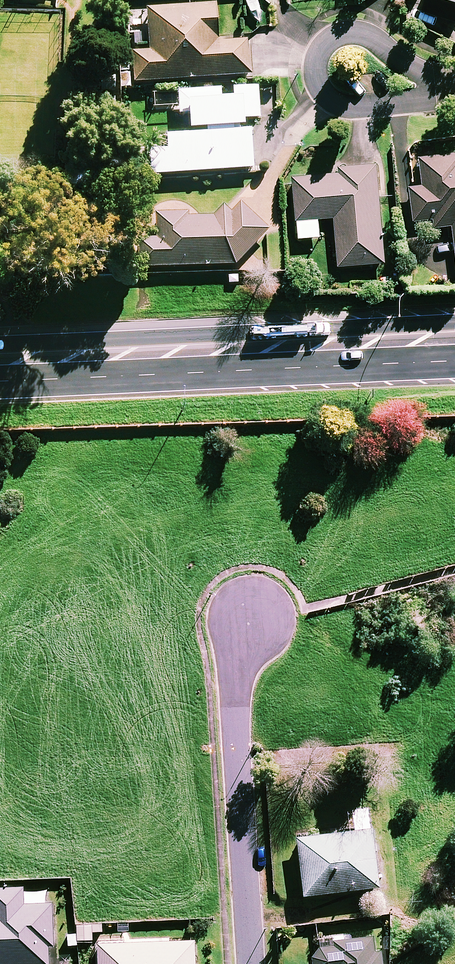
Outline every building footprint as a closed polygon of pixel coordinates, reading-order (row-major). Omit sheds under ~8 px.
[(424,16),(454,26),(454,0),(429,0),(424,16)] [(219,44),(217,7),(148,12),(151,55),(135,56),(137,87),(253,78),(250,41),(219,44)] [(261,123),(259,91),(180,95),(182,118),(192,118),(193,138),(169,140),(170,153),(151,154),(153,179),(254,173),(252,133),(246,134),(245,123),(261,123)] [(420,161),(424,186),(411,188),(415,224),(436,221),(437,231),(454,229),(454,236),(454,156),(420,161)] [(386,266),(377,167),(335,171),(336,177),(293,181),(297,224),(334,221),(339,270),(386,266)] [(219,273),(235,273),(268,234),(242,204),(225,219),(190,219),(190,214),(155,214),(155,272),(219,273)] [(380,883),(370,801),(353,803),(356,826),(297,834),(305,893),(380,883)] [(23,885),(0,886),(0,963),(50,963),(49,939),(54,939),(53,901),(24,902),(23,885)] [(381,934),(323,940),(314,953),(315,963),(384,963),(381,934)] [(195,939),(98,942),(99,963),(196,963),(195,939)]
